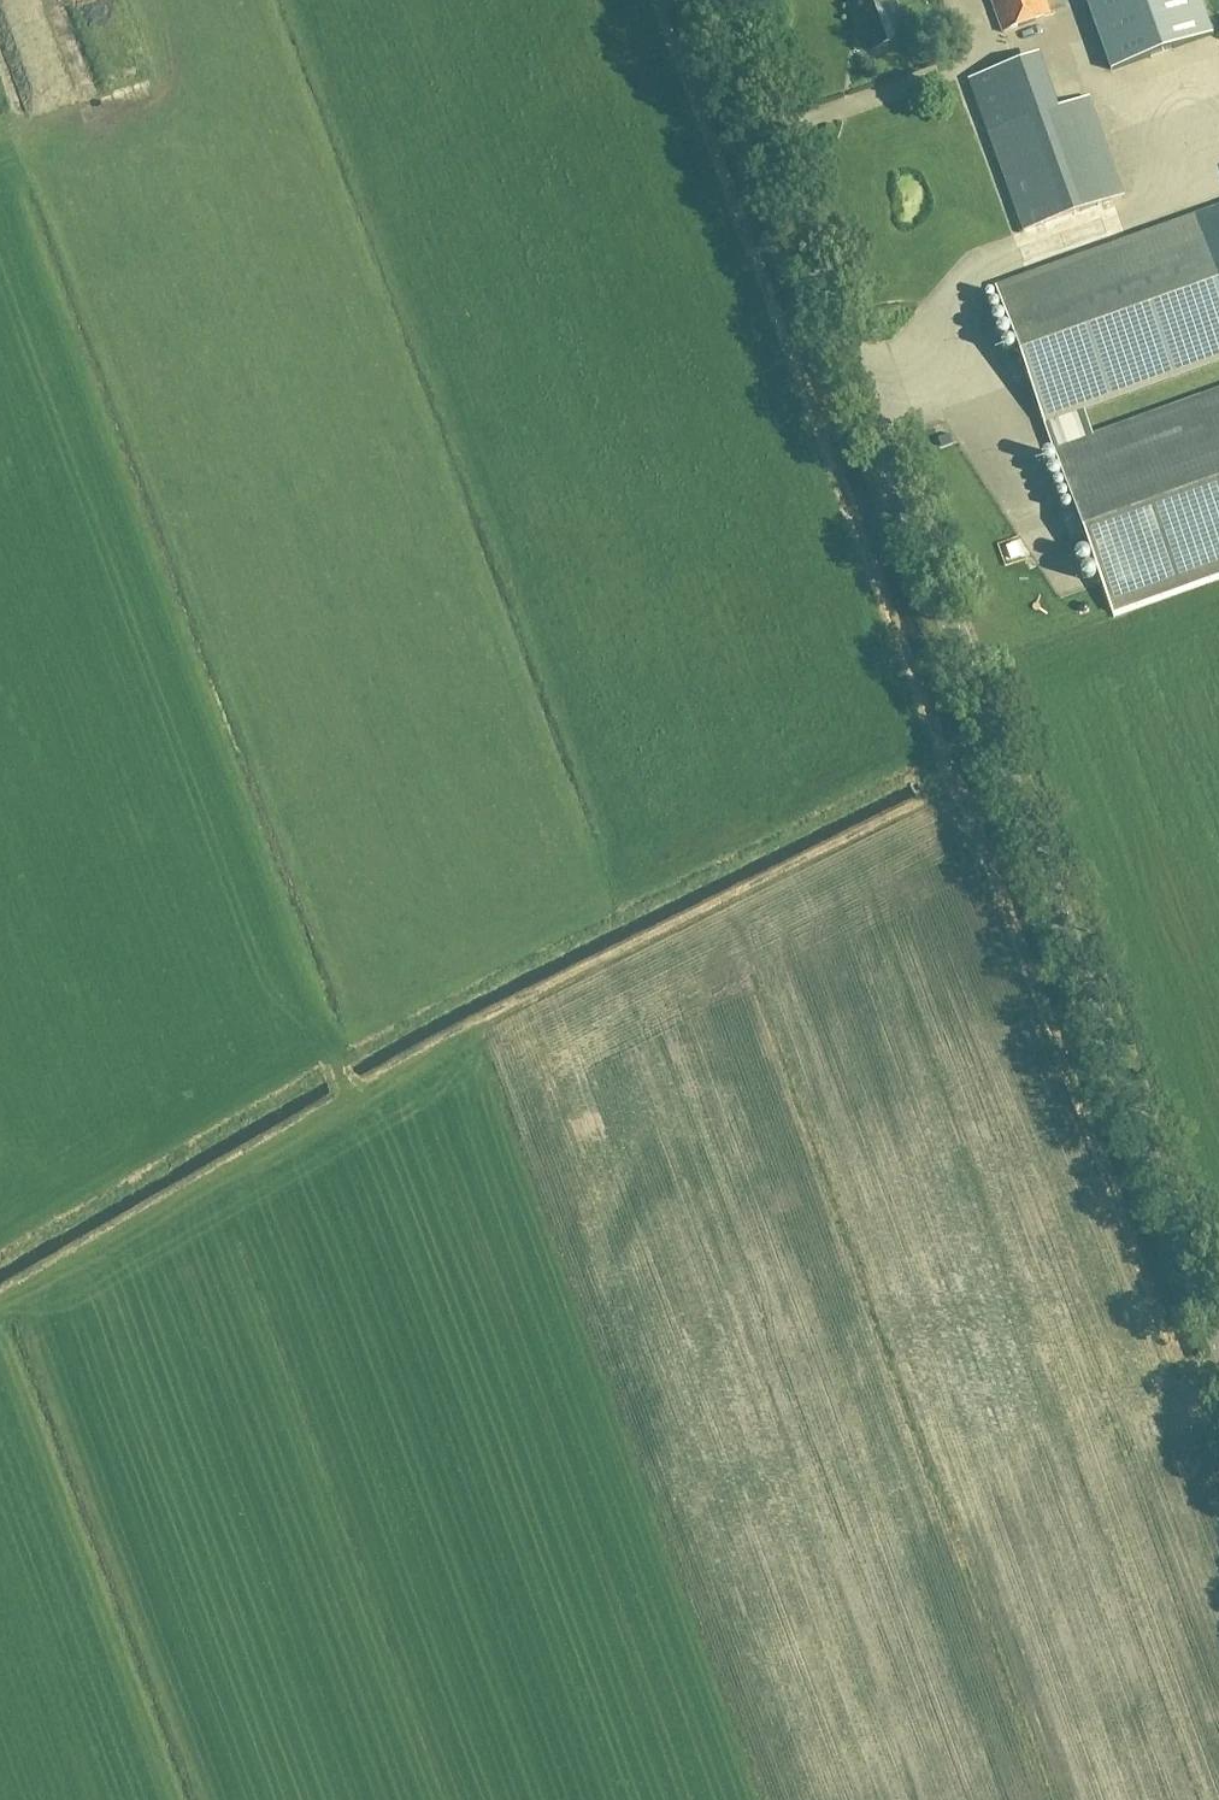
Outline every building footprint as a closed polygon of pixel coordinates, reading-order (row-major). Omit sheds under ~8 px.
[(850,3),(856,22),(858,21),(869,52),(904,40),(898,21),(899,21),(892,0),(857,0),(850,3)] [(1003,34),(1051,17),(1046,0),(991,0),(1003,34)] [(1112,71),(1212,36),(1200,0),(1087,0),(1112,71)] [(1058,109),(1046,75),(1027,81),(1020,61),(969,80),(988,133),(1023,232),(1124,196),(1089,98),(1058,109)] [(1029,264),(1129,233),(1120,205),(1020,235),(1029,264)] [(995,287),(1042,426),(1218,366),(1218,210),(995,287)] [(1054,450),(1112,611),(1218,572),(1218,390),(1054,450)]
